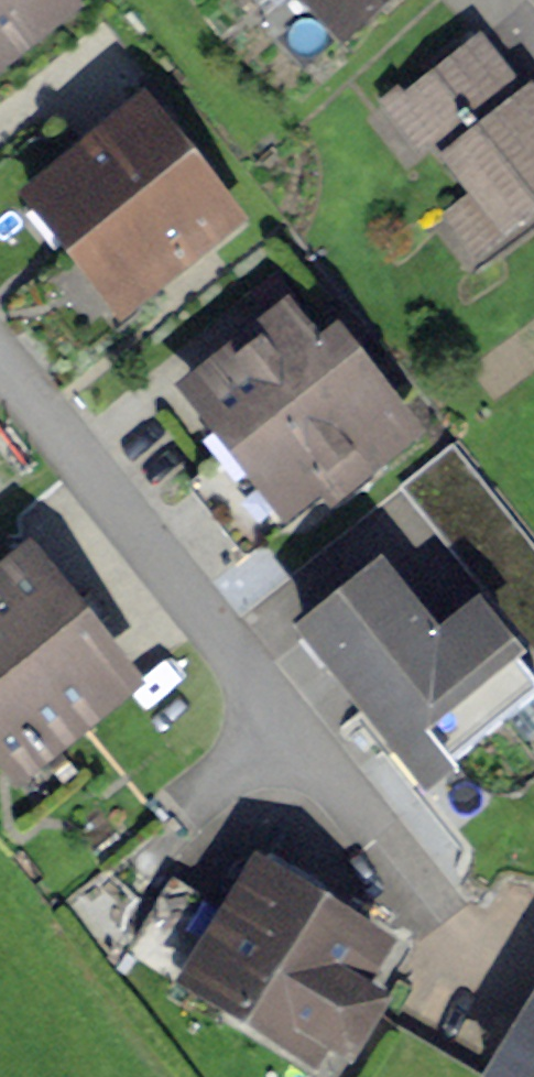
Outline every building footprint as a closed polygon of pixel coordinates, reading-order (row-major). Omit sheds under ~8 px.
[(73,6),(68,0),(0,0),(0,62),(73,6)] [(334,39),(377,0),(298,0),(334,39)] [(471,22),(379,100),(460,195),(435,216),(470,256),(533,202),(533,97),(471,22)] [(150,104),(33,193),(119,304),(236,215),(150,104)] [(285,307),(271,288),(249,304),(262,323),(285,307)] [(290,315),(196,389),(288,508),(404,418),(334,328),(313,344),(290,315)] [(416,501),(533,647),(533,558),(460,466),(416,501)] [(0,586),(0,725),(26,758),(128,679),(34,559),(0,586)] [(295,623),(423,786),(533,700),(533,693),(466,607),(418,644),(361,571),(295,623)] [(261,868),(195,981),(314,1051),(325,1031),(349,1045),(381,991),(357,977),(380,938),(261,868)] [(501,1076),(533,1076),(533,1019),(501,1076)]
